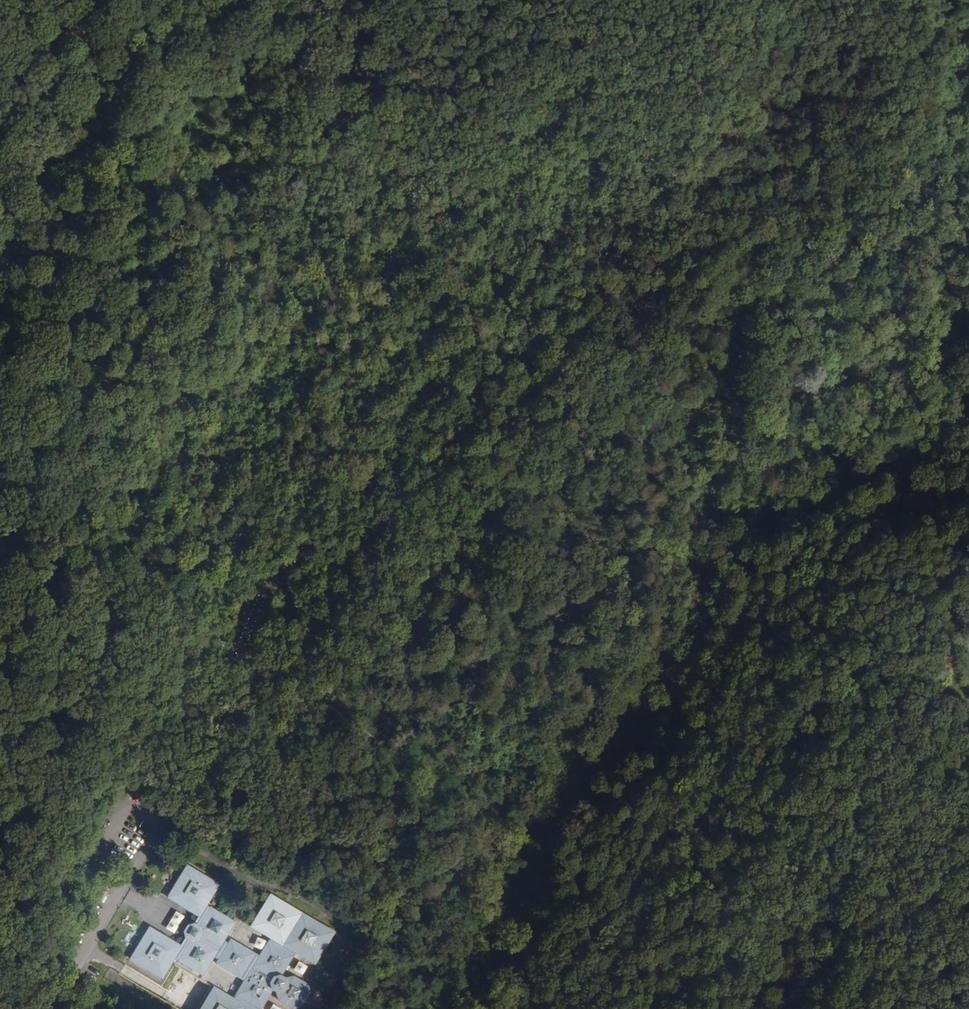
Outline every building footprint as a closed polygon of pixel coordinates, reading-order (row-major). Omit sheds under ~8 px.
[(185,938),(180,946),(149,927),(130,959),(162,979),(172,962),(214,988),(201,1008),(259,1008),(271,990),(276,993),(278,1001),(291,1008),(294,1008),(300,1008),(308,994),(306,986),(292,978),(284,980),(279,977),(294,953),(313,965),(332,933),(269,895),(251,927),(270,938),(258,957),(254,955),(254,954),(230,940),(228,944),(223,941),(234,922),(210,907),(207,913),(203,910),(206,905),(218,885),(186,866),(167,898),(198,916),(193,924),(187,926),(183,932),(185,938)]
